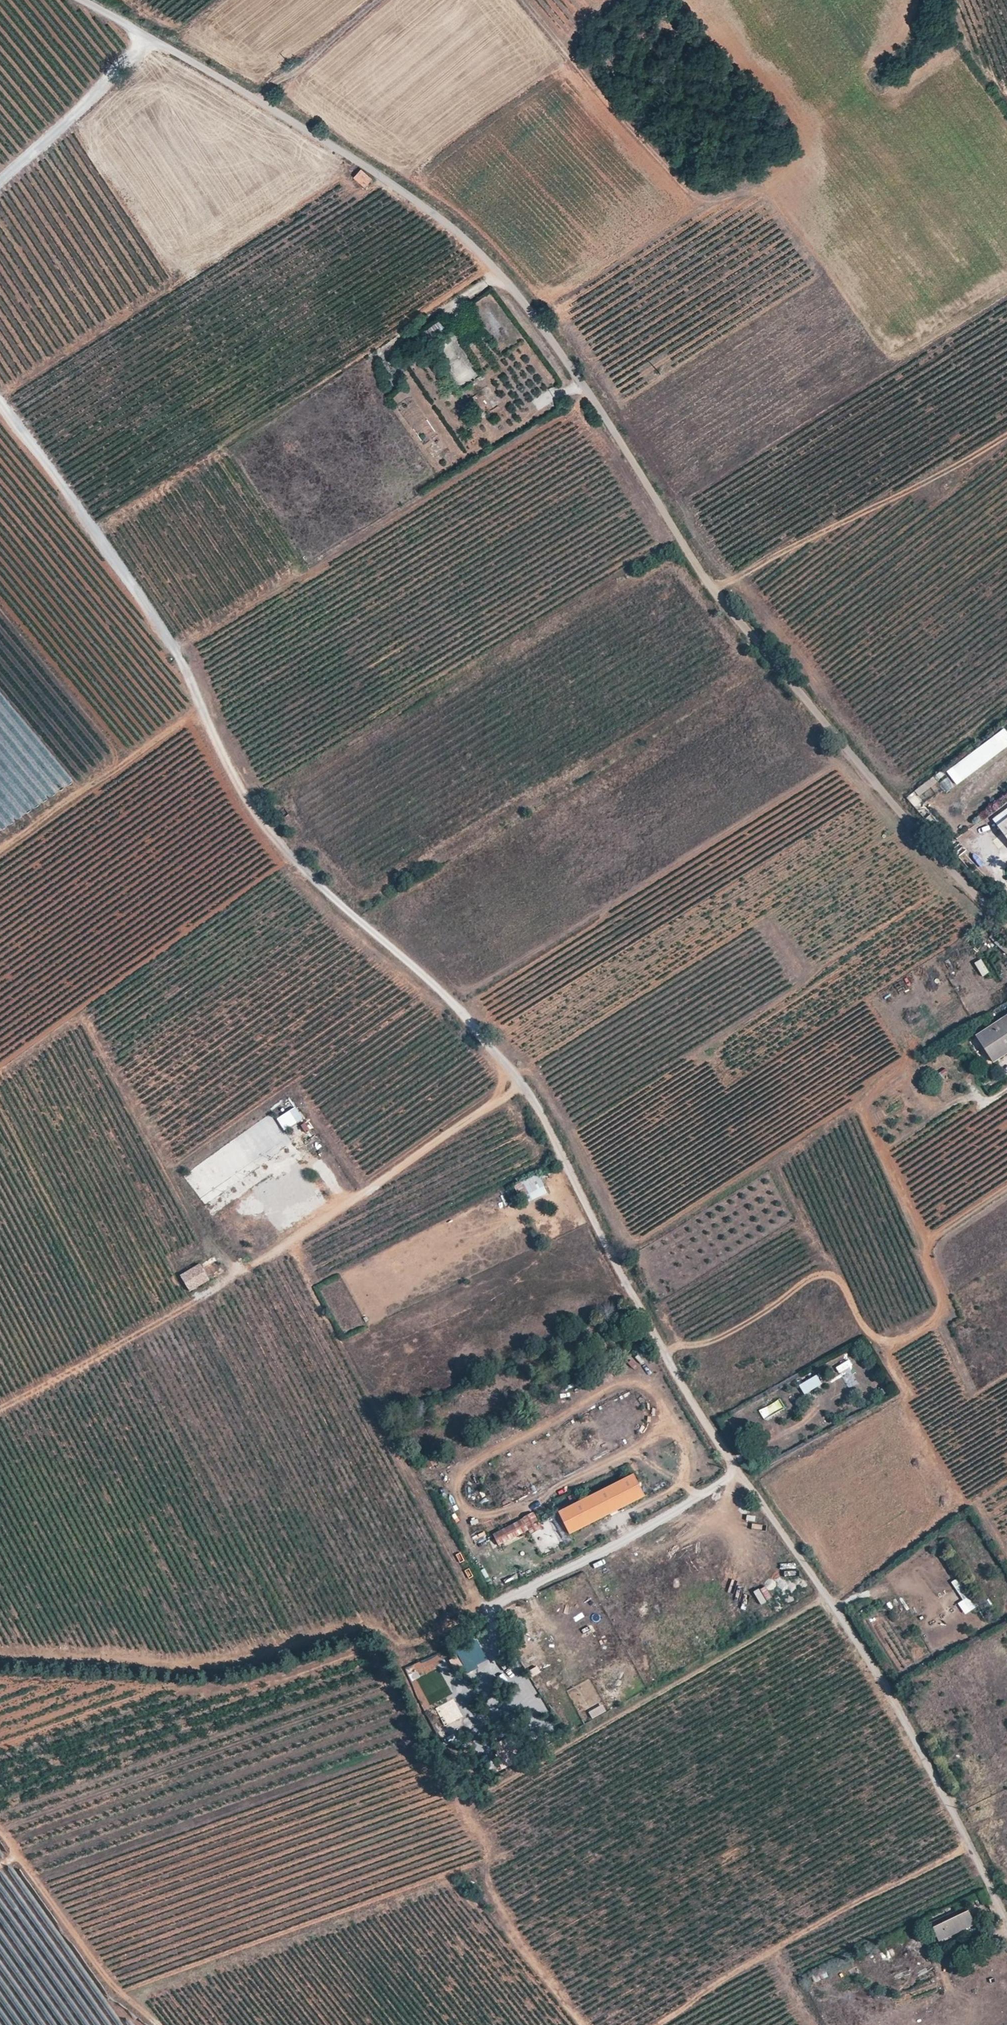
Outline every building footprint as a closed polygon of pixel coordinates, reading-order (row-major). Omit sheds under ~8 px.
[(352,174),(364,185),(371,177),(360,169),(352,174)] [(945,770),(954,784),(1006,748),(1006,734),(1004,729),(945,770)] [(933,776),(906,797),(911,801),(937,781),(933,776)] [(998,827),(1006,839),(1006,820),(998,827)] [(981,958),(974,962),(981,976),(988,973),(981,958)] [(979,1035),(995,1060),(1006,1052),(1006,1017),(979,1035)] [(523,1204),(548,1193),(539,1173),(515,1184),(523,1204)] [(210,1278),(222,1271),(214,1256),(202,1263),(210,1278)] [(180,1276),(189,1291),(209,1280),(199,1264),(180,1276)] [(422,1459),(428,1469),(438,1463),(432,1453),(422,1459)] [(560,1514),(571,1536),(646,1497),(635,1475),(560,1514)] [(523,1516),(527,1530),(540,1526),(535,1513),(523,1516)] [(492,1533),(499,1547),(528,1532),(521,1519),(492,1533)] [(961,1600),(958,1602),(964,1614),(976,1608),(961,1577),(952,1581),(961,1600)] [(576,1633),(580,1641),(587,1637),(583,1629),(576,1633)] [(452,1699),(437,1707),(443,1721),(459,1713),(452,1699)] [(589,1709),(591,1718),(607,1713),(604,1704),(589,1709)] [(978,1907),(990,1900),(985,1891),(973,1897),(978,1907)] [(932,1928),(937,1939),(974,1923),(968,1910),(959,1915),(956,1908),(923,1924),(926,1930),(932,1928)] [(901,1930),(906,1939),(919,1933),(915,1924),(901,1930)]
